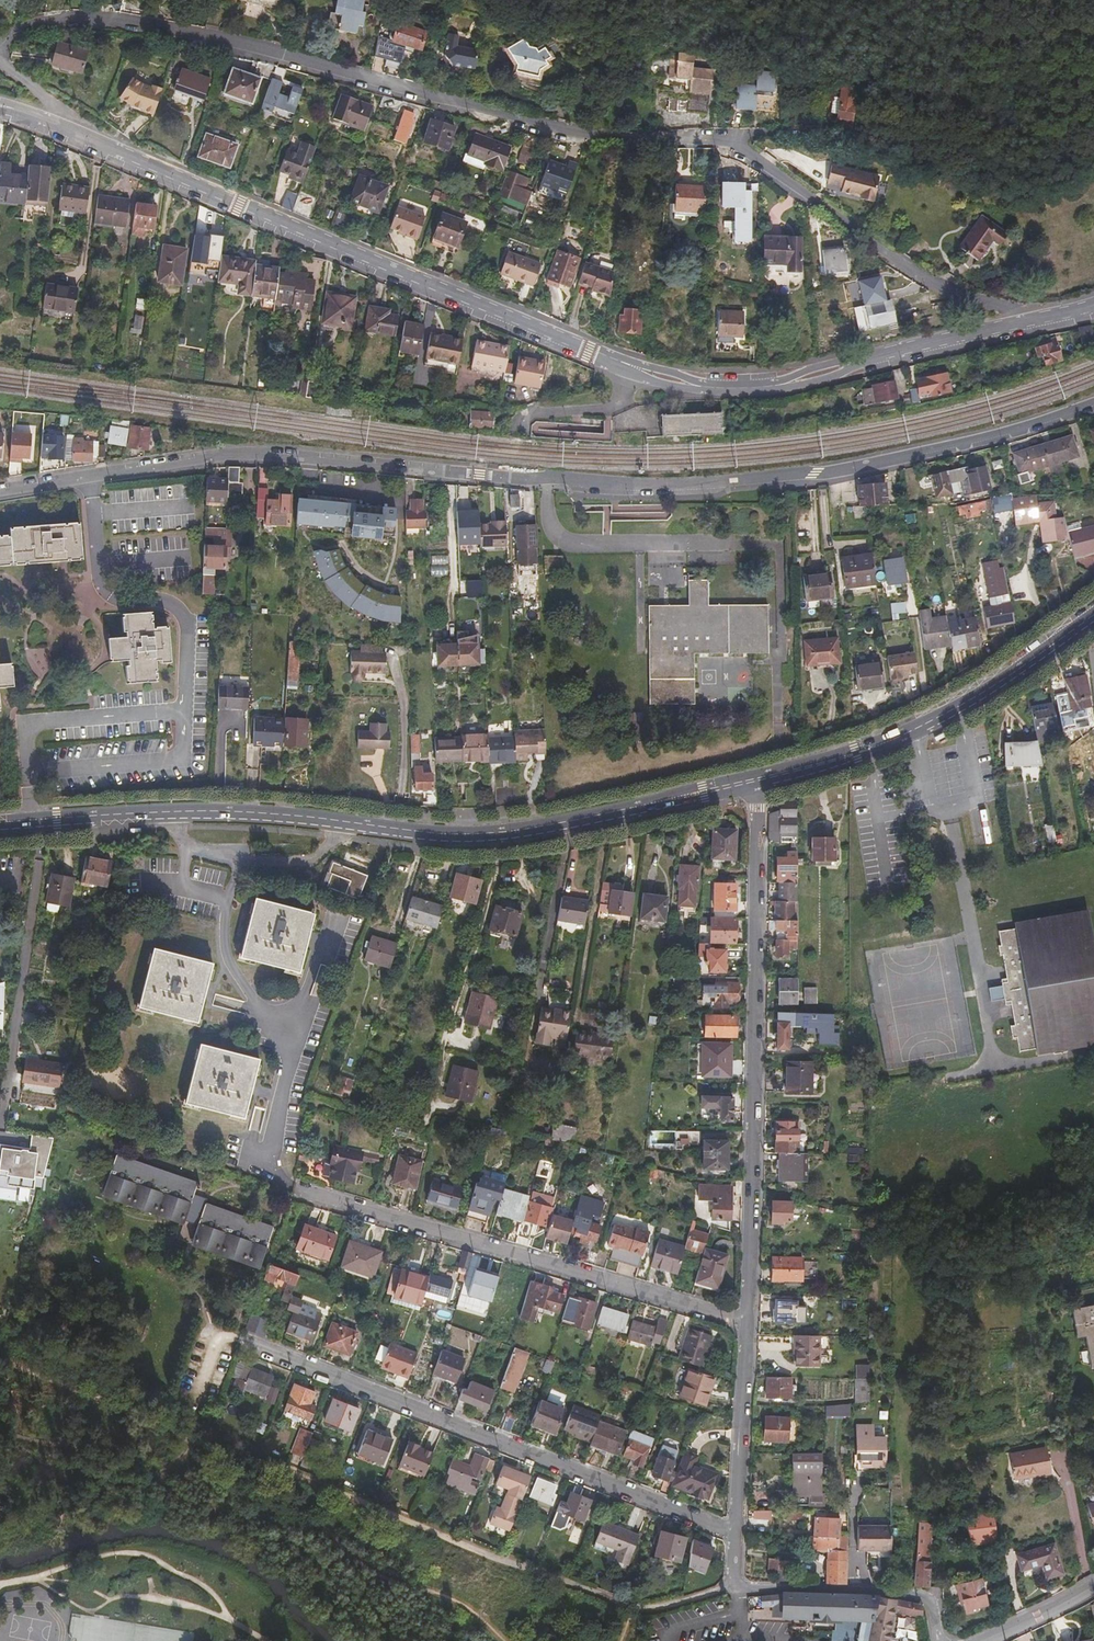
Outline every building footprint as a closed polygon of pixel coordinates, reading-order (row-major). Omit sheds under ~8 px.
[(67,1),(62,0),(48,0),(46,11),(64,15),(67,1)] [(97,6),(111,8),(113,0),(99,0),(97,6)] [(363,0),(338,0),(335,15),(330,14),(327,28),(356,35),(358,23),(363,24),(365,15),(360,13),(363,0)] [(398,15),(384,67),(398,70),(405,46),(420,50),(427,23),(435,25),(438,14),(421,9),(418,20),(398,15)] [(208,11),(204,28),(218,31),(222,15),(208,11)] [(383,11),(382,19),(394,22),(395,14),(383,11)] [(290,48),(305,52),(309,34),(295,31),(290,48)] [(461,65),(473,68),(476,49),(456,45),(458,33),(448,31),(444,53),(449,63),(461,65)] [(512,71),(535,74),(537,64),(544,58),(543,54),(546,52),(540,43),(534,48),(530,43),(521,43),(517,36),(501,47),(513,62),(512,71)] [(88,55),(59,45),(52,66),(81,77),(88,55)] [(461,68),(461,65),(449,63),(444,53),(441,55),(452,73),(461,68)] [(707,117),(711,57),(695,56),(694,66),(692,65),(692,57),(677,56),(677,63),(670,63),(669,80),(690,83),(689,100),(670,98),(670,114),(707,117)] [(270,77),(274,65),(259,60),(254,73),(269,78),(270,77)] [(257,78),(229,69),(222,94),(249,102),(257,78)] [(208,79),(179,71),(173,90),(202,99),(208,79)] [(260,108),(284,116),(285,111),(293,113),(301,88),(291,84),(287,95),(277,92),(281,81),(270,77),(269,78),(260,108)] [(153,115),(162,89),(152,86),(152,87),(144,84),(133,78),(120,98),(132,106),(145,111),(144,112),(153,115)] [(775,95),(776,82),(759,80),(758,86),(741,84),(738,105),(758,107),(759,93),(775,95)] [(401,108),(404,99),(385,94),(385,93),(381,101),(401,108)] [(838,125),(853,128),(861,97),(843,94),(843,96),(836,95),(834,112),(840,114),(838,125)] [(371,107),(342,96),(333,120),(362,131),(371,107)] [(820,116),(823,102),(815,100),(811,113),(820,116)] [(414,109),(405,107),(395,138),(406,141),(414,115),(412,114),(414,109)] [(452,131),(429,123),(421,143),(444,152),(452,131)] [(488,127),(475,123),(473,130),(486,135),(488,127)] [(476,132),(473,140),(469,150),(487,156),(485,161),(501,167),(509,144),(476,132)] [(235,145),(205,135),(198,157),(228,167),(235,145)] [(469,150),(473,140),(469,139),(466,148),(463,156),(484,164),(485,161),(487,156),(469,150)] [(304,181),(316,147),(303,143),(299,153),(288,149),(281,169),(290,173),(295,175),(294,178),(304,181)] [(539,165),(541,159),(520,152),(517,160),(529,164),(530,162),(539,165)] [(25,192),(46,194),(49,161),(28,159),(26,177),(25,192)] [(576,163),(566,159),(563,167),(547,161),(536,191),(562,201),(576,163)] [(24,196),(25,192),(26,177),(8,175),(8,165),(0,164),(0,202),(24,204),(24,196)] [(873,201),(880,176),(833,164),(828,183),(842,187),(841,191),(861,196),(861,197),(873,201)] [(499,203),(523,212),(524,213),(531,195),(530,194),(533,189),(530,188),(524,185),(527,178),(507,171),(498,195),(501,197),(499,203)] [(376,217),(389,186),(362,175),(350,207),(376,217)] [(743,182),(723,182),(722,205),(734,205),(733,238),(749,239),(750,189),(743,189),(743,182)] [(58,208),(86,211),(89,188),(62,185),(58,208)] [(706,188),(676,186),(673,214),(697,216),(697,211),(703,212),(706,188)] [(281,207),(293,212),(299,196),(287,192),(281,207)] [(293,212),(311,220),(318,201),(299,194),(299,196),(293,212)] [(99,195),(95,221),(125,226),(128,199),(99,195)] [(135,205),(132,227),(144,228),(152,230),(155,208),(135,205)] [(334,228),(339,213),(327,207),(320,222),(334,228)] [(416,241),(424,221),(395,211),(389,229),(404,234),(403,237),(416,241)] [(333,230),(345,235),(352,217),(340,212),(339,213),(334,228),(333,230)] [(466,220),(443,212),(434,235),(457,244),(466,220)] [(1004,231),(979,214),(962,239),(967,242),(962,248),(976,257),(990,238),(996,242),(1004,231)] [(819,226),(811,227),(812,241),(820,240),(819,226)] [(143,238),(144,228),(132,227),(131,236),(143,238)] [(800,233),(764,235),(767,266),(787,265),(787,271),(803,270),(800,233)] [(967,242),(962,239),(958,245),(962,248),(967,242)] [(841,244),(820,246),(822,268),(844,266),(841,244)] [(414,264),(420,248),(413,245),(411,245),(406,260),(414,264)] [(186,250),(163,246),(158,281),(181,284),(186,250)] [(540,264),(507,252),(500,272),(532,284),(540,264)] [(578,262),(556,254),(546,282),(567,290),(578,262)] [(216,289),(251,294),(255,263),(256,260),(221,255),(216,289)] [(261,308),(273,309),(275,297),(278,272),(278,270),(266,268),(265,265),(255,263),(251,294),(263,295),(261,308)] [(596,290),(609,293),(612,270),(583,264),(577,284),(590,287),(597,288),(596,290)] [(278,272),(275,297),(281,298),(280,301),(293,302),(292,306),(311,308),(315,280),(302,278),(296,277),(296,272),(285,271),(285,273),(278,272)] [(862,297),(862,303),(886,301),(883,277),(850,280),(851,298),(862,297)] [(77,286),(46,282),(43,306),(75,310),(77,286)] [(341,293),(329,291),(325,320),(343,323),(343,327),(353,328),(354,318),(352,318),(355,296),(346,294),(345,296),(341,296),(341,293)] [(367,329),(396,335),(399,315),(381,312),(381,308),(371,307),(367,329)] [(619,315),(618,331),(639,334),(641,310),(625,308),(624,315),(619,315)] [(406,311),(400,341),(419,345),(425,315),(406,311)] [(743,339),(743,314),(718,314),(718,339),(743,339)] [(145,317),(136,315),(135,327),(143,328),(145,317)] [(1091,326),(1079,328),(1083,343),(1093,340),(1093,337),(1091,326)] [(426,358),(456,365),(461,340),(430,334),(426,358)] [(1059,357),(1055,340),(1049,341),(1050,344),(1036,348),(1038,357),(1042,356),(1043,359),(1059,357)] [(471,367),(502,374),(508,347),(476,341),(471,367)] [(736,368),(747,367),(747,350),(736,350),(736,368)] [(527,362),(527,358),(518,357),(513,384),(539,388),(543,365),(527,362)] [(952,392),(948,373),(927,378),(928,380),(922,381),(926,394),(931,393),(932,397),(952,392)] [(309,382),(306,397),(316,398),(318,382),(309,381),(309,382)] [(898,401),(896,383),(872,386),(875,404),(898,401)] [(919,405),(923,404),(921,390),(912,391),(915,406),(919,405)] [(421,400),(392,397),(390,404),(420,407),(421,400)] [(463,423),(492,427),(493,413),(469,409),(468,413),(465,412),(463,423)] [(722,432),(722,412),(663,414),(663,434),(722,432)] [(150,432),(131,429),(129,448),(147,450),(150,432)] [(127,431),(110,430),(108,445),(125,446),(127,431)] [(31,436),(11,434),(8,462),(17,462),(17,459),(21,459),(29,460),(31,436)] [(62,459),(64,437),(42,435),(41,451),(50,452),(50,458),(62,459)] [(68,437),(66,459),(92,462),(92,455),(99,455),(100,444),(85,442),(86,439),(68,437)] [(1073,437),(1043,444),(1049,464),(1078,457),(1073,437)] [(1049,464),(1043,444),(1014,452),(1020,472),(1019,472),(1021,482),(1031,479),(1028,469),(1032,469),(1049,464)] [(963,468),(960,468),(961,473),(956,474),(953,470),(929,475),(934,496),(949,494),(947,483),(957,481),(959,492),(988,487),(983,465),(963,469),(963,468)] [(238,482),(239,467),(228,466),(228,479),(227,497),(240,497),(241,482),(238,482)] [(227,501),(227,497),(228,479),(218,478),(218,473),(206,472),(206,500),(227,501)] [(264,481),(256,480),(255,498),(263,499),(264,481)] [(859,486),(860,506),(866,506),(887,505),(885,485),(859,486)] [(352,497),(298,493),(297,502),(310,502),(310,498),(333,500),(332,524),(308,523),(308,525),(296,525),(296,528),(350,531),(352,500),(352,497)] [(520,494),(511,494),(511,505),(520,505),(520,494)] [(263,499),(255,498),(254,516),(264,517),(264,524),(289,526),(291,495),(279,495),(279,500),(263,499)] [(797,506),(797,496),(788,496),(788,506),(797,506)] [(1057,518),(1054,501),(1037,503),(1036,496),(1028,497),(1028,496),(1012,498),(1015,526),(1038,522),(1042,543),(1069,540),(1068,534),(1064,517),(1057,518)] [(310,502),(297,502),(296,525),(308,525),(308,523),(332,524),(333,500),(310,498),(310,502)] [(425,528),(424,509),(423,509),(423,498),(409,499),(409,509),(405,509),(406,528),(417,528),(425,528)] [(391,533),(393,502),(352,500),(350,531),(391,533)] [(986,509),(984,500),(966,504),(957,506),(959,514),(965,513),(966,517),(980,514),(979,510),(986,509)] [(480,542),(479,521),(479,509),(457,510),(458,543),(480,542)] [(507,542),(506,517),(495,518),(495,520),(490,520),(479,521),(480,542),(480,543),(507,542)] [(78,522),(7,527),(8,535),(10,566),(64,562),(82,560),(78,522)] [(537,556),(536,525),(513,525),(514,565),(534,565),(534,556),(537,556)] [(1073,556),(1093,551),(1093,527),(1068,534),(1069,540),(1073,556)] [(204,545),(203,567),(225,568),(225,557),(226,547),(230,547),(230,529),(226,529),(207,528),(205,528),(204,537),(212,537),(212,546),(204,545)] [(10,566),(8,535),(0,536),(0,566),(10,566)] [(563,569),(562,552),(545,553),(546,570),(563,569)] [(343,572),(338,564),(333,554),(321,559),(315,558),(309,560),(316,576),(323,587),(332,597),(342,605),(349,610),(350,609),(363,615),(371,618),(383,621),(400,622),(400,596),(387,595),(377,592),(369,589),(363,586),(363,587),(353,580),(351,579),(345,571),(343,572)] [(907,584),(903,555),(885,558),(889,586),(907,584)] [(847,588),(877,585),(873,556),(843,560),(847,588)] [(202,593),(214,593),(215,573),(203,573),(202,593)] [(832,573),(803,576),(806,600),(835,597),(832,573)] [(1014,626),(1004,574),(987,577),(992,600),(999,599),(1000,607),(993,608),(984,610),(988,631),(1014,626)] [(462,595),(482,594),(482,579),(462,580),(462,595)] [(769,655),(768,605),(710,605),(710,581),(689,581),(689,606),(648,606),(649,702),(694,701),(694,655),(769,655)] [(1049,615),(1060,606),(1057,592),(1044,595),(1049,615)] [(999,599),(992,600),(993,608),(1000,607),(999,599)] [(928,610),(918,612),(924,650),(951,645),(947,625),(946,617),(930,620),(928,610)] [(111,639),(112,662),(129,660),(130,666),(126,666),(128,683),(157,681),(156,659),(162,659),(162,662),(172,661),(169,625),(154,626),(153,612),(122,615),(124,632),(126,632),(127,638),(111,639)] [(976,621),(975,619),(947,625),(951,645),(952,651),(981,645),(981,644),(976,621)] [(982,620),(976,621),(981,644),(988,643),(982,620)] [(458,633),(458,644),(459,664),(485,663),(485,649),(477,649),(477,644),(469,644),(469,638),(469,632),(458,633)] [(477,635),(469,638),(469,644),(477,644),(477,635)] [(840,664),(837,640),(806,644),(808,667),(840,664)] [(300,641),(288,641),(286,680),(298,681),(300,641)] [(383,653),(384,644),(362,643),(361,652),(361,655),(352,655),(350,671),(352,671),(352,673),(352,675),(353,677),(355,679),(358,681),(362,681),(365,681),(367,679),(368,677),(369,672),(385,674),(386,653),(383,653)] [(459,664),(458,644),(438,645),(439,665),(459,664)] [(919,676),(916,655),(888,659),(892,682),(904,680),(903,679),(910,678),(919,676)] [(11,686),(10,663),(0,664),(0,686),(11,686)] [(857,690),(885,687),(882,664),(855,667),(857,690)] [(1085,675),(1066,679),(1068,693),(1071,709),(1086,706),(1091,705),(1085,675)] [(298,681),(286,680),(285,691),(298,692),(299,681),(298,681)] [(248,708),(250,687),(218,685),(217,707),(248,708)] [(1071,709),(1068,693),(1056,696),(1062,727),(1075,724),(1075,719),(1087,717),(1086,706),(1071,709)] [(1052,702),(1028,706),(1033,729),(1057,725),(1052,702)] [(253,744),(282,746),(283,728),(284,720),(254,718),(253,744)] [(306,720),(284,718),(284,720),(283,728),(286,729),(285,746),(305,747),(306,720)] [(357,731),(355,748),(387,750),(388,733),(386,733),(386,725),(370,724),(369,732),(357,731)] [(545,751),(544,728),(515,729),(515,736),(516,759),(528,758),(528,752),(545,751)] [(464,761),(490,760),(489,736),(489,733),(463,734),(463,736),(464,761)] [(420,734),(410,734),(411,753),(420,753),(420,734)] [(437,762),(464,761),(463,736),(435,737),(437,762)] [(490,760),(516,759),(515,736),(489,736),(490,760)] [(1006,768),(1040,761),(1036,740),(1021,743),(1004,744),(1006,768)] [(420,753),(411,753),(411,768),(415,768),(420,768),(420,753)] [(420,768),(415,768),(416,789),(432,789),(432,774),(423,774),(422,768),(420,768)] [(283,787),(294,789),(295,775),(285,774),(283,787)] [(467,797),(491,796),(491,784),(467,785),(467,797)] [(506,805),(518,806),(518,784),(497,786),(497,804),(506,805)] [(438,798),(438,791),(427,792),(426,802),(439,803),(438,798)] [(478,804),(492,804),(491,796),(467,797),(467,803),(478,804)] [(769,840),(797,841),(797,800),(786,800),(786,808),(784,808),(784,811),(769,813),(769,840)] [(1049,839),(1056,838),(1052,820),(1046,821),(1049,839)] [(736,831),(714,831),(714,859),(736,859),(736,831)] [(835,837),(813,837),(812,859),(835,859),(835,837)] [(776,857),(775,880),(779,880),(797,881),(797,851),(786,851),(786,857),(776,857)] [(112,863),(87,857),(82,881),(94,884),(108,886),(112,863)] [(143,859),(130,859),(130,869),(143,869),(143,859)] [(369,873),(335,860),(330,871),(333,872),(328,884),(360,896),(369,873)] [(700,866),(679,865),(677,890),(679,890),(678,906),(696,907),(697,892),(699,892),(700,866)] [(716,868),(705,867),(704,876),(716,876),(716,868)] [(54,874),(48,901),(61,904),(70,905),(75,878),(54,874)] [(480,880),(457,874),(451,896),(475,902),(480,880)] [(797,900),(797,881),(779,880),(778,900),(797,900)] [(735,911),(736,884),(715,883),(715,910),(735,911)] [(601,886),(596,920),(607,922),(607,920),(616,921),(617,915),(629,916),(632,895),(623,894),(623,889),(601,886)] [(641,917),(652,918),(663,920),(666,897),(643,894),(641,917)] [(299,968),(315,911),(257,896),(242,953),(299,968)] [(585,927),(589,903),(578,901),(577,904),(569,903),(569,899),(559,897),(555,922),(585,927)] [(442,907),(411,898),(404,920),(436,929),(442,907)] [(774,905),(774,918),(776,918),(798,919),(798,909),(797,900),(778,900),(770,899),(770,905),(774,905)] [(61,904),(48,901),(47,908),(50,912),(55,913),(59,911),(61,904)] [(489,930),(501,933),(516,937),(522,913),(496,906),(489,930)] [(617,915),(616,921),(628,923),(629,916),(617,915)] [(999,929),(1001,944),(998,945),(999,954),(1002,954),(1006,981),(1001,981),(1001,984),(995,985),(996,997),(1003,995),(1003,999),(1009,998),(1013,1023),(1008,1023),(1010,1036),(1015,1035),(1017,1050),(1049,1046),(1050,1054),(1063,1052),(1062,1044),(1093,1039),(1093,961),(1087,915),(999,929)] [(712,918),(712,917),(711,917),(701,916),(701,926),(711,926),(711,941),(735,942),(735,933),(737,934),(737,921),(735,921),(735,920),(712,918)] [(786,938),(797,938),(798,919),(776,918),(776,927),(782,928),(782,931),(782,932),(786,932),(786,938)] [(365,959),(390,967),(397,945),(371,937),(365,959)] [(788,949),(797,950),(797,938),(786,938),(777,938),(776,955),(788,955),(788,949)] [(697,978),(706,978),(706,972),(728,972),(728,950),(708,949),(708,944),(699,944),(697,978)] [(198,1019),(213,960),(155,945),(139,1004),(198,1019)] [(797,1003),(797,980),(779,979),(779,1003),(797,1003)] [(737,1004),(737,985),(715,984),(715,1002),(711,1002),(710,1006),(715,1006),(715,1007),(727,1008),(727,1004),(737,1004)] [(818,1003),(817,987),(804,987),(805,1003),(818,1003)] [(496,1001),(472,994),(465,1023),(488,1030),(496,1001)] [(553,1040),(567,1042),(572,1011),(554,1009),(553,1013),(542,1011),(537,1043),(540,1048),(547,1049),(552,1045),(553,1040)] [(793,1011),(778,1011),(778,1049),(789,1049),(789,1027),(792,1027),(793,1019),(793,1011)] [(736,1037),(737,1019),(705,1018),(705,1037),(736,1037)] [(611,1061),(614,1037),(576,1033),(574,1056),(611,1061)] [(243,1115),(259,1056),(200,1040),(185,1100),(243,1115)] [(731,1046),(703,1045),(703,1077),(731,1078),(731,1046)] [(29,1057),(25,1080),(61,1087),(65,1064),(29,1057)] [(814,1063),(788,1062),(787,1093),(813,1094),(814,1063)] [(468,1102),(476,1073),(453,1067),(445,1095),(468,1102)] [(336,1092),(349,1096),(354,1082),(341,1078),(336,1092)] [(375,1115),(384,1117),(388,1101),(380,1099),(375,1115)] [(732,1102),(702,1101),(702,1113),(718,1113),(718,1115),(721,1115),(721,1123),(732,1123),(732,1102)] [(572,1145),(573,1145),(578,1127),(555,1121),(552,1140),(572,1145)] [(777,1123),(776,1152),(780,1152),(798,1153),(798,1130),(794,1130),(793,1123),(777,1123)] [(698,1145),(699,1132),(675,1131),(675,1147),(675,1150),(688,1150),(688,1144),(698,1145)] [(55,1138),(36,1136),(33,1151),(0,1147),(0,1174),(12,1176),(10,1183),(35,1186),(36,1177),(44,1178),(55,1138)] [(335,1179),(332,1190),(343,1193),(347,1182),(352,1183),(362,1148),(340,1142),(333,1165),(327,1164),(324,1176),(335,1179)] [(728,1170),(729,1142),(705,1142),(705,1169),(728,1170)] [(382,1153),(366,1149),(365,1155),(381,1159),(382,1153)] [(798,1153),(780,1152),(779,1179),(794,1179),(794,1182),(806,1182),(807,1153),(798,1153)] [(423,1171),(425,1161),(401,1154),(393,1182),(413,1188),(418,1170),(423,1171)] [(310,1157),(300,1155),(298,1162),(309,1163),(310,1157)] [(200,1184),(119,1156),(106,1195),(186,1224),(188,1223),(189,1219),(201,1224),(196,1236),(197,1238),(264,1261),(265,1256),(275,1228),(195,1199),(200,1184)] [(478,1177),(466,1218),(487,1222),(492,1206),(494,1200),(500,1202),(502,1193),(505,1184),(482,1177),(481,1178),(478,1177)] [(457,1207),(463,1188),(434,1179),(428,1199),(457,1207)] [(712,1227),(732,1232),(732,1189),(699,1189),(699,1203),(712,1204),(712,1227)] [(963,1204),(961,1192),(954,1194),(955,1206),(963,1204)] [(498,1207),(496,1214),(523,1221),(529,1201),(502,1193),(500,1202),(498,1207)] [(918,1207),(919,1213),(938,1209),(938,1200),(919,1207),(918,1207)] [(791,1220),(791,1202),(772,1202),(772,1223),(782,1223),(782,1220),(791,1220)] [(551,1209),(531,1203),(525,1221),(545,1227),(551,1209)] [(575,1210),(556,1204),(547,1237),(568,1243),(570,1236),(574,1221),(572,1220),(575,1210)] [(888,1216),(879,1215),(879,1224),(888,1224),(888,1216)] [(574,1221),(570,1236),(580,1239),(579,1242),(588,1244),(589,1241),(594,1243),(598,1226),(575,1219),(574,1221)] [(507,1240),(517,1243),(522,1224),(512,1222),(507,1240)] [(595,1266),(605,1269),(608,1259),(638,1268),(649,1229),(637,1225),(636,1227),(624,1224),(623,1225),(613,1222),(607,1244),(612,1245),(611,1249),(609,1252),(600,1249),(599,1252),(599,1254),(595,1266)] [(336,1234),(305,1224),(297,1247),(328,1258),(336,1234)] [(704,1256),(705,1251),(710,1234),(691,1229),(685,1247),(685,1248),(694,1250),(693,1253),(704,1256)] [(659,1239),(652,1265),(678,1273),(685,1248),(685,1247),(659,1239)] [(371,1279),(379,1255),(351,1245),(342,1269),(371,1279)] [(585,1263),(595,1266),(599,1254),(589,1251),(585,1263)] [(721,1277),(727,1257),(705,1251),(704,1256),(696,1283),(715,1288),(719,1277),(721,1277)] [(470,1264),(473,1255),(463,1253),(458,1271),(467,1274),(470,1264)] [(472,1264),(470,1264),(467,1274),(467,1275),(476,1278),(479,1266),(481,1267),(483,1260),(474,1257),(472,1264)] [(696,1283),(695,1286),(720,1293),(730,1258),(727,1257),(721,1277),(719,1277),(715,1288),(696,1283)] [(805,1259),(775,1258),(774,1281),(803,1282),(805,1259)] [(273,1266),(268,1279),(268,1280),(273,1282),(278,1268),(273,1266)] [(299,1275),(278,1268),(273,1282),(274,1282),(276,1278),(289,1282),(283,1299),(291,1302),(294,1295),(292,1294),(299,1275)] [(447,1298),(452,1281),(430,1275),(428,1279),(394,1269),(387,1294),(420,1304),(425,1291),(447,1298)] [(310,1279),(301,1275),(294,1294),(303,1297),(310,1279)] [(553,1288),(531,1281),(525,1305),(524,1306),(519,1318),(534,1323),(540,1307),(557,1312),(562,1295),(553,1292),(553,1288)] [(580,1302),(568,1298),(562,1320),(590,1328),(597,1305),(581,1299),(580,1302)] [(797,1302),(777,1301),(777,1309),(773,1310),(773,1322),(804,1324),(805,1308),(797,1307),(797,1302)] [(294,1313),(314,1319),(316,1313),(313,1309),(298,1303),(294,1313)] [(1073,1310),(1077,1335),(1085,1335),(1090,1366),(1093,1366),(1093,1307),(1073,1310)] [(628,1316),(602,1308),(598,1324),(623,1332),(628,1316)] [(294,1313),(294,1312),(287,1332),(312,1341),(322,1315),(316,1313),(314,1319),(294,1313)] [(261,1316),(256,1314),(250,1331),(267,1337),(269,1331),(268,1330),(271,1320),(261,1316)] [(632,1321),(627,1337),(651,1345),(652,1343),(660,1346),(668,1322),(659,1318),(656,1329),(632,1321)] [(590,1328),(562,1320),(561,1324),(589,1332),(590,1328)] [(357,1333),(333,1324),(325,1346),(349,1355),(357,1333)] [(679,1359),(702,1367),(713,1335),(690,1327),(679,1359)] [(473,1341),(481,1343),(482,1341),(484,1336),(475,1333),(473,1341)] [(819,1356),(819,1336),(797,1335),(797,1365),(828,1365),(827,1356),(819,1356)] [(516,1346),(508,1344),(484,1336),(482,1341),(514,1351),(516,1346)] [(397,1375),(409,1379),(418,1354),(389,1344),(381,1366),(398,1372),(397,1375)] [(514,1351),(501,1386),(514,1391),(528,1351),(516,1346),(514,1351)] [(443,1350),(435,1373),(458,1381),(466,1359),(443,1350)] [(239,1364),(233,1380),(236,1381),(242,1365),(239,1364)] [(242,1365),(236,1381),(238,1382),(234,1390),(243,1393),(245,1389),(266,1397),(274,1377),(242,1365)] [(398,1372),(381,1366),(381,1368),(397,1375),(398,1372)] [(708,1408),(717,1382),(693,1373),(684,1399),(708,1408)] [(793,1398),(794,1378),(769,1377),(768,1397),(793,1398)] [(853,1404),(867,1402),(868,1379),(853,1378),(853,1404)] [(466,1388),(458,1412),(465,1415),(470,1402),(489,1409),(496,1391),(473,1382),(470,1389),(466,1388)] [(315,1392),(294,1384),(285,1409),(311,1419),(316,1406),(311,1404),(315,1392)] [(353,1432),(361,1409),(335,1399),(326,1422),(353,1432)] [(541,1400),(532,1425),(557,1434),(566,1410),(541,1400)] [(573,1404),(564,1428),(576,1432),(582,1435),(581,1438),(592,1442),(600,1420),(602,1414),(573,1404)] [(824,1415),(849,1415),(849,1404),(825,1404),(824,1415)] [(502,1430),(511,1433),(514,1425),(516,1419),(508,1415),(502,1430)] [(791,1417),(768,1416),(767,1440),(790,1441),(791,1417)] [(591,1444),(620,1455),(629,1431),(600,1420),(592,1442),(591,1444)] [(884,1434),(885,1425),(876,1424),(875,1433),(884,1434)] [(384,1462),(393,1439),(366,1429),(357,1452),(384,1462)] [(295,1453),(305,1457),(305,1455),(311,1439),(313,1434),(304,1430),(295,1453)] [(626,1478),(636,1482),(653,1437),(633,1430),(624,1455),(634,1458),(626,1478)] [(867,1430),(857,1430),(856,1472),(869,1472),(869,1467),(884,1467),(885,1439),(867,1438),(867,1430)] [(311,1439),(305,1455),(313,1458),(319,1442),(311,1439)] [(419,1473),(426,1475),(434,1454),(419,1448),(419,1446),(409,1441),(400,1465),(419,1473)] [(661,1492),(670,1495),(675,1482),(679,1471),(673,1469),(677,1460),(675,1459),(678,1453),(665,1448),(662,1454),(661,1453),(653,1474),(666,1479),(661,1492)] [(821,1452),(797,1451),(797,1491),(788,1490),(788,1501),(808,1502),(808,1505),(823,1505),(824,1493),(820,1493),(821,1452)] [(679,1471),(675,1482),(693,1489),(692,1491),(703,1496),(704,1493),(708,1495),(717,1472),(702,1466),(701,1469),(692,1465),(696,1456),(686,1452),(679,1471)] [(1046,1452),(1012,1462),(1019,1485),(1039,1479),(1040,1481),(1053,1477),(1046,1452)] [(486,1469),(493,1472),(497,1461),(477,1454),(471,1469),(466,1467),(466,1465),(454,1460),(448,1474),(451,1475),(447,1484),(476,1495),(486,1469)] [(418,1477),(419,1473),(400,1465),(398,1469),(418,1477)] [(511,1531),(533,1478),(506,1467),(498,1485),(511,1491),(503,1510),(502,1513),(496,1511),(491,1523),(511,1531)] [(555,1486),(537,1479),(530,1495),(552,1504),(555,1496),(552,1494),(555,1486)] [(340,1482),(338,1487),(352,1492),(354,1487),(340,1482)] [(570,1492),(567,1502),(561,1500),(551,1525),(560,1528),(565,1527),(570,1514),(583,1519),(591,1500),(570,1492)] [(389,1496),(383,1494),(381,1501),(386,1503),(389,1496)] [(786,1510),(754,1508),(754,1517),(786,1519),(786,1510)] [(994,1508),(969,1513),(975,1544),(1000,1539),(994,1508)] [(827,1582),(847,1583),(848,1537),(838,1537),(838,1520),(834,1519),(834,1516),(826,1516),(825,1519),(815,1518),(814,1550),(828,1551),(827,1582)] [(934,1522),(919,1521),(917,1586),(932,1587),(934,1522)] [(604,1522),(597,1542),(618,1550),(615,1559),(628,1564),(639,1536),(604,1522)] [(862,1550),(894,1551),(895,1528),(861,1528),(862,1550)] [(681,1561),(687,1537),(662,1531),(656,1555),(681,1561)] [(693,1539),(689,1565),(704,1571),(713,1547),(707,1545),(709,1542),(699,1538),(698,1541),(693,1539)] [(618,1550),(597,1542),(595,1548),(609,1553),(605,1564),(625,1572),(628,1564),(615,1559),(618,1550)] [(1056,1547),(1020,1554),(1023,1570),(1044,1566),(1047,1580),(1062,1577),(1056,1547)] [(769,1573),(779,1573),(780,1560),(771,1560),(769,1573)] [(779,1573),(778,1583),(792,1582),(793,1561),(780,1560),(779,1573)] [(989,1606),(982,1579),(957,1584),(961,1601),(963,1600),(964,1605),(966,1614),(979,1611),(979,1608),(989,1606)] [(894,1611),(911,1615),(924,1615),(923,1605),(877,1596),(821,1594),(771,1595),(771,1623),(792,1623),(841,1622),(841,1631),(855,1633),(854,1640),(886,1640),(894,1611)]
